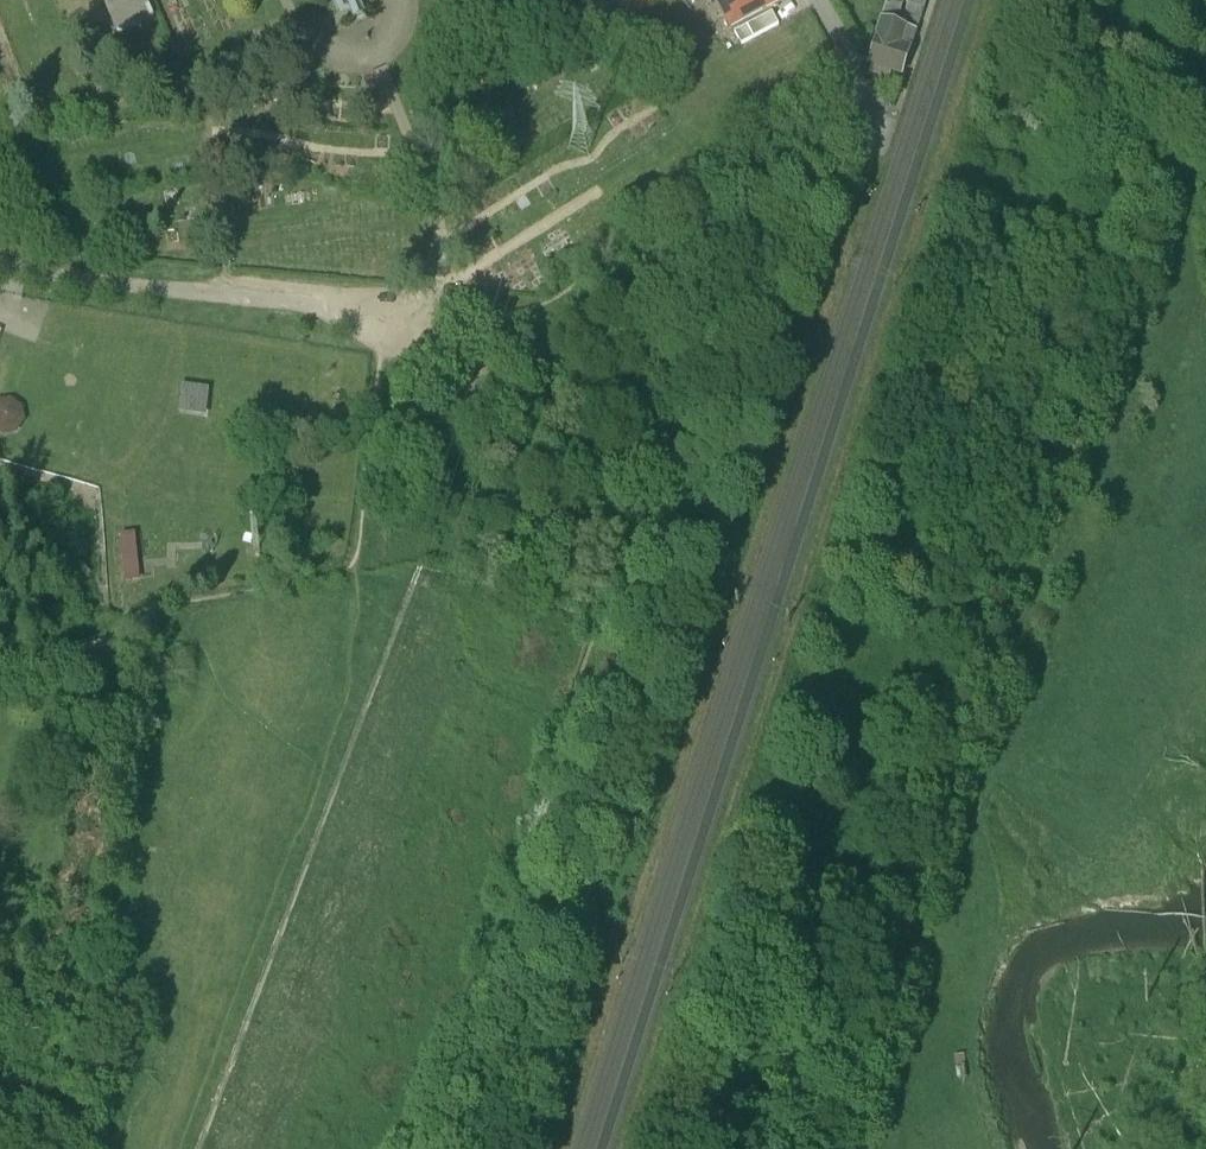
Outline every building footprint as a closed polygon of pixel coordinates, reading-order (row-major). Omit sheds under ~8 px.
[(869,29),(878,31),(880,24),(900,30),(908,5),(896,2),(897,0),(872,0),(866,22),(869,29)] [(9,400),(24,376),(0,362),(0,395),(9,400)] [(118,495),(117,536),(130,536),(130,495),(118,495)]
